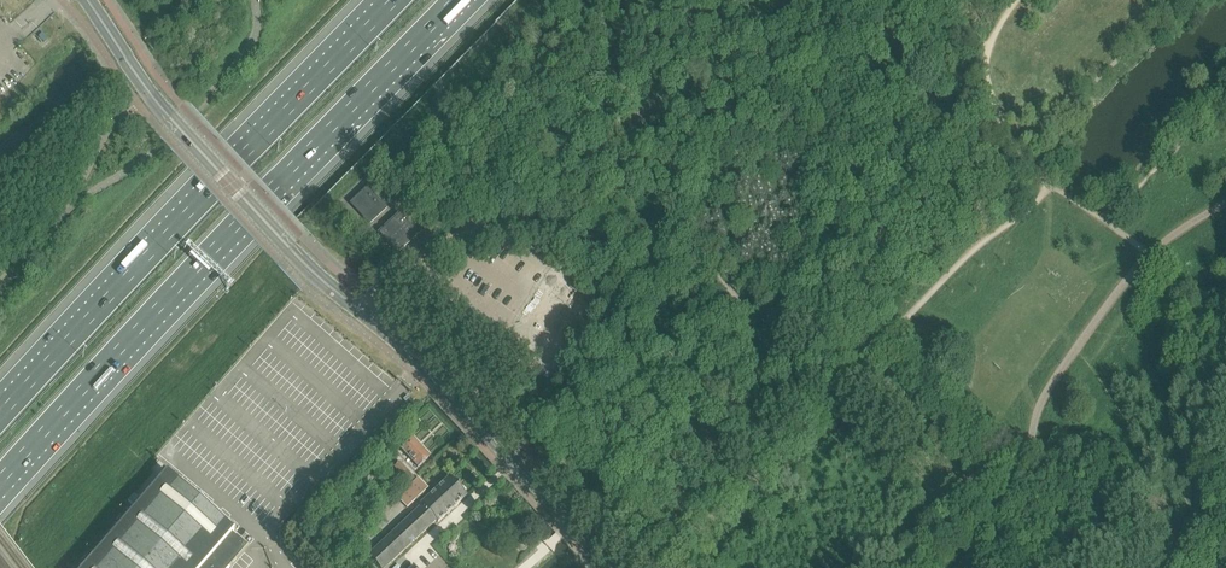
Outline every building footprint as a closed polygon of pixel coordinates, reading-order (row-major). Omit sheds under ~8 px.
[(367,189),(351,204),(370,224),(385,209),(367,189)] [(400,214),(379,233),(397,253),(418,234),(400,214)] [(413,402),(408,396),(403,400),(409,406),(413,402)] [(423,454),(411,441),(401,450),(417,468),(429,456),(425,452),(423,454)] [(402,476),(408,471),(400,462),(394,467),(402,476)] [(251,547),(243,540),(236,534),(234,536),(233,536),(236,532),(228,526),(212,512),(169,475),(164,470),(78,567),(232,567),(251,547)] [(402,476),(409,484),(415,478),(408,471),(402,476)] [(438,523),(467,496),(449,477),(420,504),(421,505),(367,556),(379,567),(386,567),(436,521),(438,523)] [(407,509),(428,488),(418,478),(397,498),(407,509)] [(524,552),(528,548),(528,543),(526,540),(520,539),(517,542),(516,547),(519,551),(524,552)]
